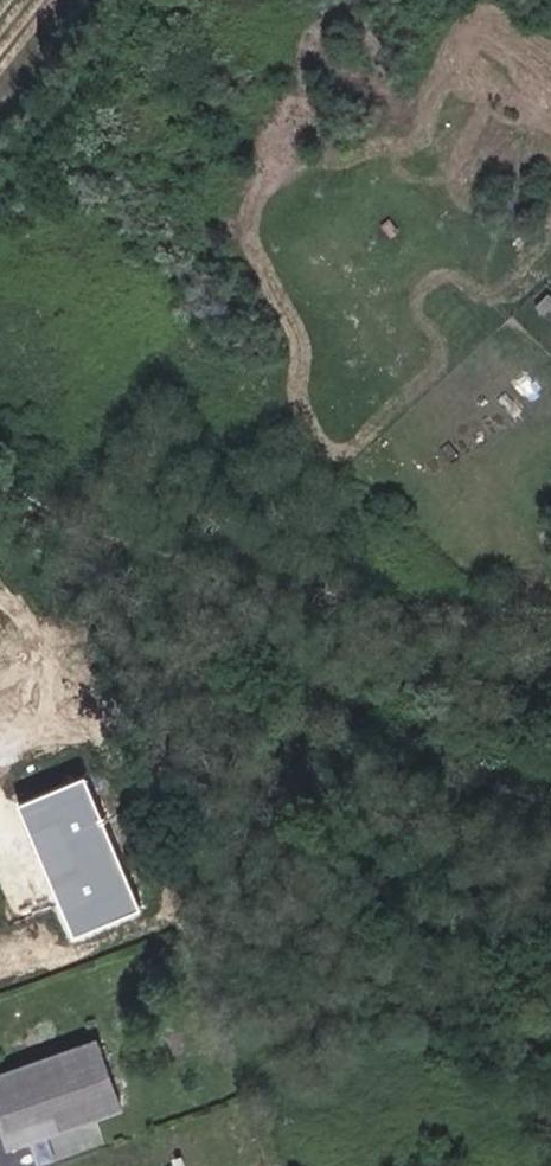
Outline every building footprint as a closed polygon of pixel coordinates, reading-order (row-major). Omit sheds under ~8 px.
[(15,1140),(126,1103),(105,1040),(0,1075),(0,1095),(15,1140)]
